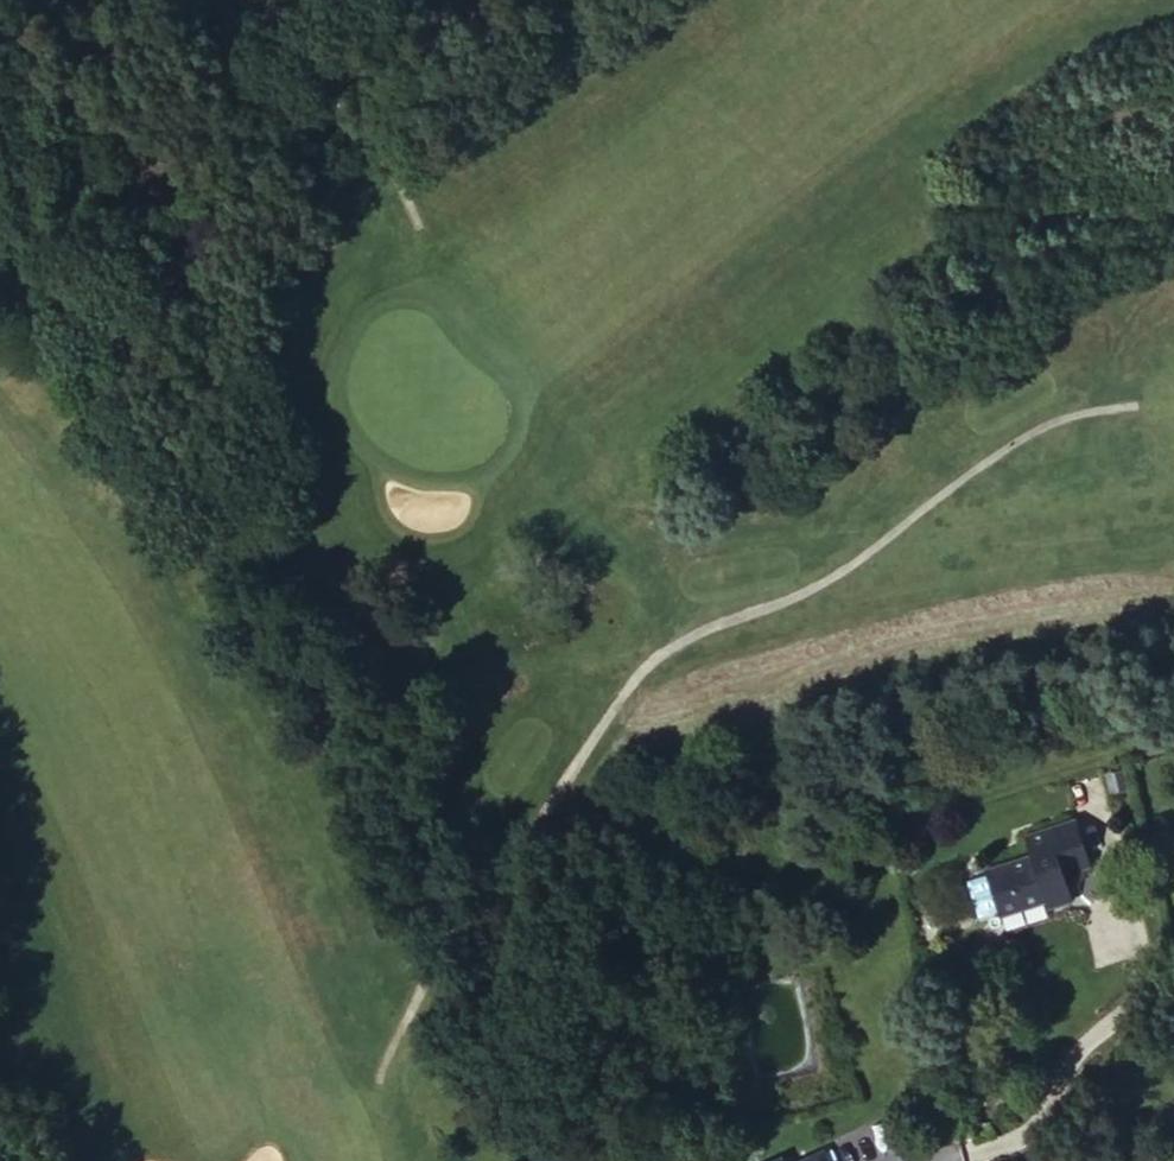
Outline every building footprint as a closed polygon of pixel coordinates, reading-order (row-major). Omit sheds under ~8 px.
[(987,866),(990,871),(969,876),(982,917),(1002,911),(1000,903),(1004,918),(1052,905),(1054,910),(1079,902),(1073,877),(1070,865),(1099,859),(1087,819),(1034,832),(1040,851),(987,866)] [(1070,865),(1073,877),(1103,869),(1099,859),(1070,865)] [(818,1160),(839,1160),(824,1129),(813,1135),(818,1160)] [(813,1135),(785,1148),(775,1154),(771,1146),(744,1160),(818,1160),(813,1135)] [(783,1141),(771,1146),(775,1154),(785,1148),(783,1141)]
